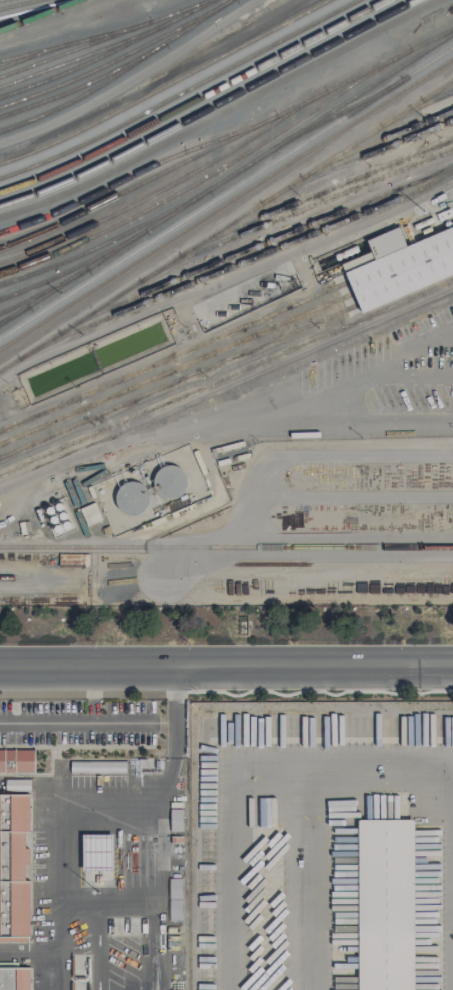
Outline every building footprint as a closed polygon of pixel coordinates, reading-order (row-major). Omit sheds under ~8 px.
[(346,272),(452,226),(452,273),(362,312),(359,304),(353,290),(349,281),(346,272)] [(154,496),(184,498),(185,468),(155,467),(154,496)] [(119,482),(118,513),(147,513),(147,483),(119,482)] [(76,528),(63,497),(41,506),(54,538),(76,528)] [(0,795),(0,937),(30,936),(28,881),(25,881),(25,863),(29,863),(29,849),(24,849),(24,831),(29,831),(29,794),(0,795)] [(182,831),(182,809),(170,809),(170,831),(182,831)] [(413,817),(356,818),(357,989),(414,989),(413,817)] [(113,835),(82,834),(82,870),(112,871),(113,835)] [(169,920),(181,920),(181,878),(169,878),(169,920)] [(29,967),(0,967),(0,989),(29,989),(29,967)]
